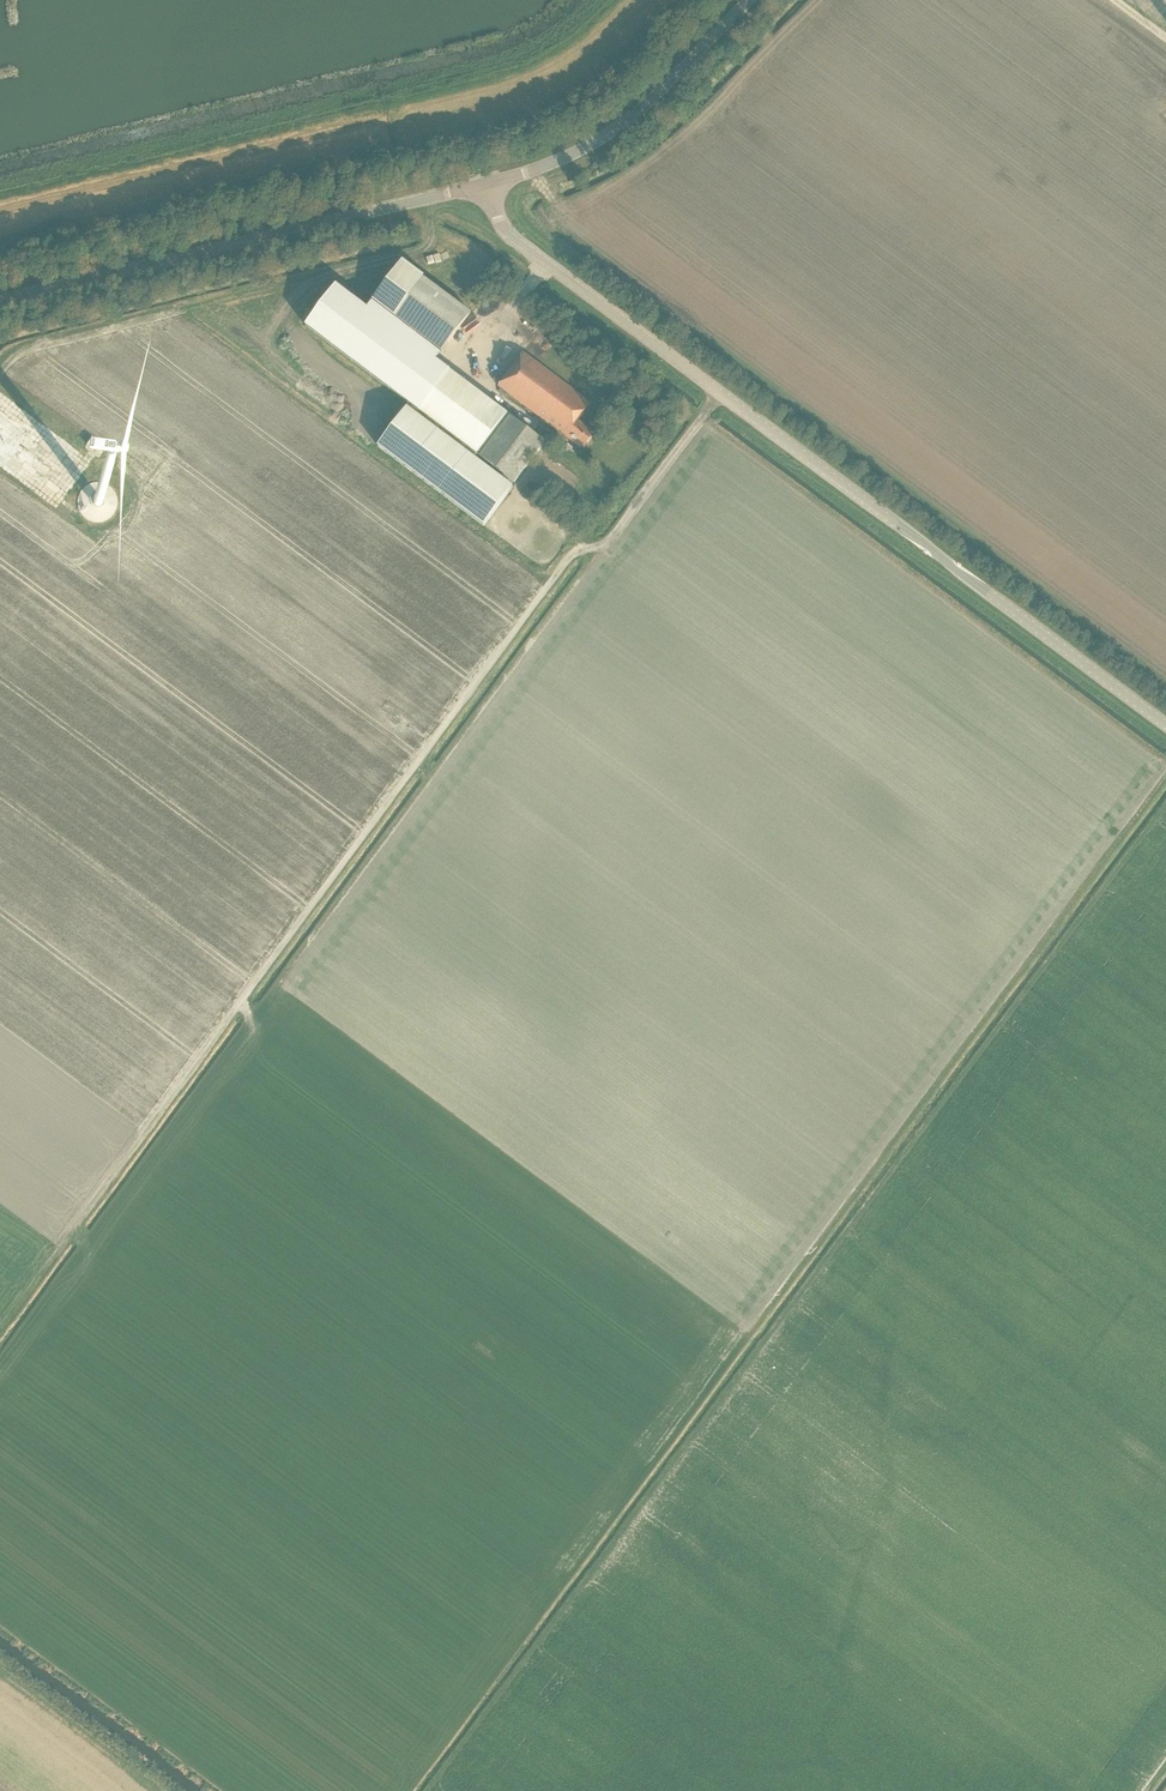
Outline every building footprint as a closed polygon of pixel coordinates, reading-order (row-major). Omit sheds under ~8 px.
[(471,313),(423,278),(402,262),(374,301),(443,352),(471,313)] [(337,287),(307,327),(420,411),(450,371),(437,361),(443,352),(374,301),(367,309),(337,287)] [(596,433),(579,421),(592,403),(524,352),(499,386),(581,448),(582,447),(585,449),(596,433)] [(546,443),(450,371),(420,411),(417,416),(408,408),(379,447),(486,527),(514,488),(475,460),(478,456),(516,484),(546,443)] [(102,447),(91,439),(86,445),(98,453),(102,447)] [(94,496),(93,497),(92,498),(92,499),(91,499),(91,500),(91,501),(91,502),(91,503),(91,504),(91,505),(92,506),(93,507),(93,508),(94,508),(95,509),(96,509),(97,509),(98,509),(99,509),(100,509),(101,508),(102,508),(102,507),(103,507),(103,506),(104,506),(104,505),(104,504),(105,504),(105,503),(105,502),(105,501),(104,500),(104,499),(104,498),(103,498),(103,497),(102,497),(102,496),(101,496),(100,496),(100,495),(99,495),(98,495),(97,495),(96,495),(95,496),(94,496)]
